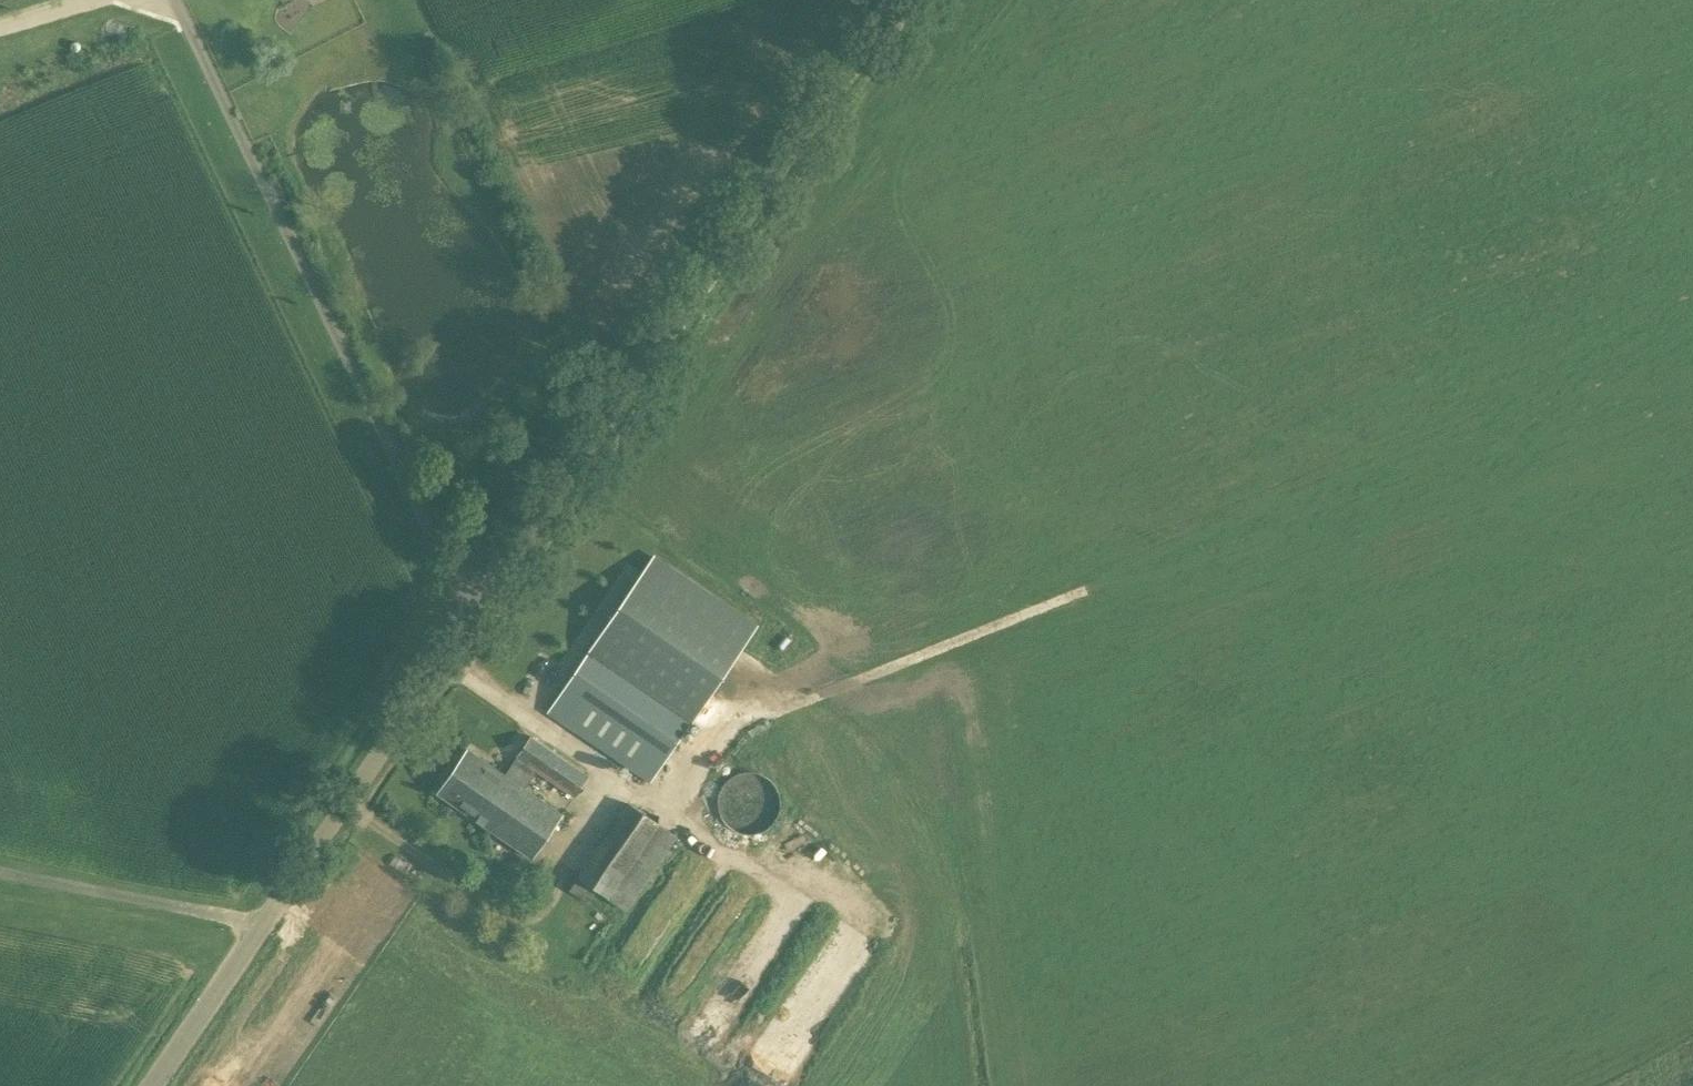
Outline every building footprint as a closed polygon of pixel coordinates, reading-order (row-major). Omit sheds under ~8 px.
[(649,783),(754,628),(653,560),(547,715),(649,783)] [(531,736),(504,775),(468,750),(438,794),(475,820),(474,821),(531,861),(564,814),(525,788),(536,772),(574,799),(590,776),(531,736)] [(721,790),(718,799),(718,809),(721,818),(727,826),(735,832),(744,835),(754,835),(763,832),(771,826),(777,818),(780,809),(780,799),(777,790),(771,782),(763,776),(754,773),(744,773),(735,776),(727,782),(721,790)] [(628,802),(577,877),(568,889),(588,903),(596,891),(626,912),(678,836),(628,802)]
